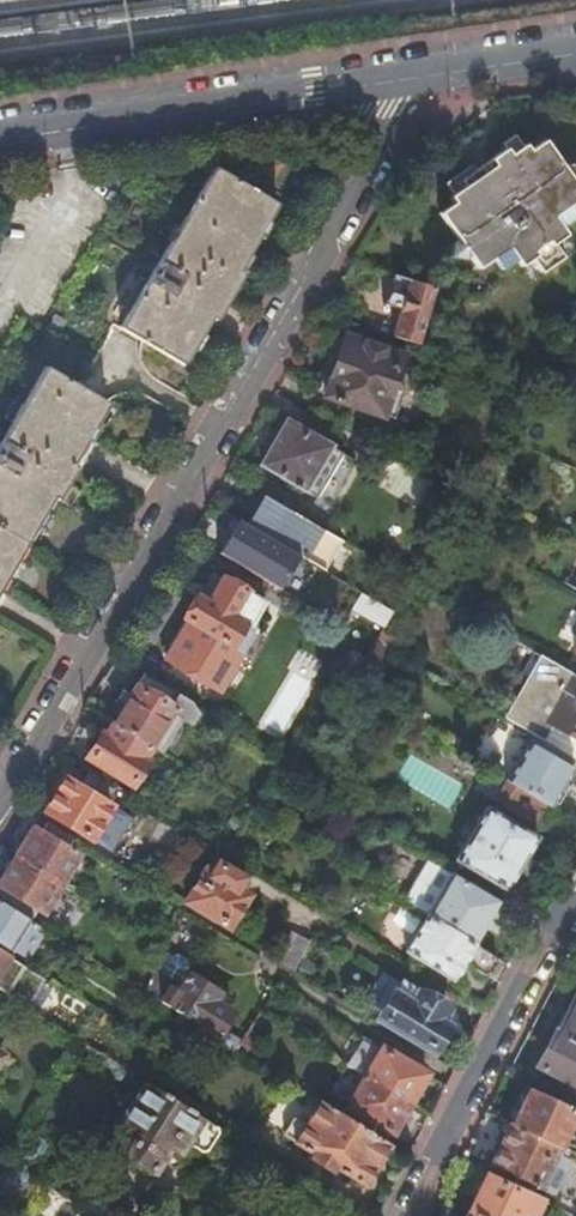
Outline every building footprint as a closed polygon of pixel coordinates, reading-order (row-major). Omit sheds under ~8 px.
[(500,146),(504,151),(505,151),(510,158),(521,148),(513,138),(500,146)] [(504,151),(489,162),(475,172),(473,173),(460,183),(464,189),(452,198),(449,200),(453,205),(438,215),(456,242),(451,246),(448,258),(461,260),(466,256),(476,270),(491,259),(499,271),(513,260),(519,268),(531,260),(535,257),(531,252),(545,242),(548,247),(552,244),(565,235),(560,229),(552,218),(567,208),(575,201),(575,188),(574,185),(563,171),(544,143),(529,153),(524,146),(521,148),(510,158),(505,151),(504,151)] [(563,171),(574,185),(575,184),(575,168),(568,167),(563,171)] [(276,205),(214,168),(119,328),(181,366),(209,318),(214,321),(241,276),(237,273),(276,205)] [(460,183),(473,173),(469,168),(444,186),(452,198),(464,189),(460,183)] [(574,219),(567,208),(552,218),(560,229),(574,219)] [(535,257),(531,260),(541,274),(563,259),(552,244),(548,247),(545,242),(531,252),(535,257)] [(399,310),(391,337),(417,346),(434,287),(393,275),(389,291),(382,304),(399,310)] [(399,357),(347,337),(349,333),(347,331),(343,340),(340,339),(339,340),(339,341),(339,342),(342,342),(337,355),(335,354),(320,391),(324,392),(322,396),(332,399),(330,402),(338,405),(339,402),(380,417),(404,353),(402,352),(399,357)] [(71,467),(108,405),(44,368),(0,443),(0,587),(53,497),(57,500),(74,469),(71,467)] [(259,466),(313,497),(339,453),(285,422),(259,466)] [(339,453),(313,497),(326,505),(353,461),(339,453)] [(265,498),(248,528),(312,566),(323,572),(341,542),(265,498)] [(481,547),(468,539),(463,549),(476,556),(481,547)] [(249,630),(264,604),(222,579),(207,605),(197,599),(183,620),(189,623),(167,661),(220,692),(224,686),(228,688),(238,672),(233,669),(255,633),(249,630)] [(355,677),(348,689),(358,694),(364,684),(372,688),(386,665),(378,660),(385,649),(375,643),(355,677)] [(528,679),(541,657),(533,652),(520,674),(528,679)] [(541,657),(528,679),(505,720),(532,736),(543,742),(552,725),(569,735),(575,739),(575,677),(541,657)] [(144,675),(112,725),(149,748),(150,747),(159,753),(183,719),(192,725),(200,714),(197,713),(191,704),(144,675)] [(159,753),(169,759),(192,725),(183,719),(159,753)] [(149,748),(112,725),(104,737),(101,737),(89,756),(90,760),(130,784),(145,762),(142,760),(149,748)] [(543,742),(560,752),(569,735),(552,725),(543,742)] [(477,765),(491,773),(504,781),(521,752),(509,745),(513,739),(498,730),(477,765)] [(549,808),(551,809),(572,771),(568,768),(573,760),(560,752),(543,742),(532,736),(528,744),(527,743),(521,752),(504,781),(549,808)] [(89,840),(119,790),(88,771),(77,789),(65,782),(46,814),(89,840)] [(538,826),(549,808),(504,781),(491,773),(480,792),(538,826)] [(536,840),(485,809),(454,862),(505,892),(536,840)] [(32,830),(15,859),(58,886),(76,858),(67,852),(74,840),(46,823),(39,835),(32,830)] [(0,883),(0,903),(30,922),(36,911),(41,913),(58,886),(15,859),(0,883)] [(403,903),(425,916),(473,946),(490,919),(518,935),(519,934),(527,920),(428,861),(403,903)] [(205,872),(187,903),(227,927),(245,897),(235,890),(241,880),(217,865),(210,875),(205,872)] [(0,903),(0,944),(28,962),(46,932),(30,922),(0,903)] [(463,962),(499,985),(508,967),(473,946),(425,916),(404,951),(451,982),(463,962)] [(276,963),(293,973),(309,944),(291,934),(276,963)] [(157,956),(152,967),(143,992),(190,1021),(235,1050),(236,1050),(241,1042),(220,1029),(231,1013),(213,1002),(217,995),(185,974),(189,969),(187,960),(179,955),(170,957),(160,948),(157,956)] [(373,1007),(383,1014),(393,996),(394,997),(402,984),(382,971),(369,991),(379,997),(373,1007)] [(393,996),(383,1014),(380,1019),(431,1049),(445,1028),(438,1023),(446,1010),(418,993),(417,993),(402,984),(394,997),(393,996)] [(539,1067),(575,1086),(575,997),(539,1067)] [(190,1021),(179,1038),(202,1052),(204,1047),(227,1061),(235,1050),(190,1021)] [(365,1078),(408,1103),(425,1075),(382,1049),(361,1037),(344,1066),(365,1078)] [(140,1058),(130,1073),(147,1083),(156,1068),(140,1058)] [(391,1132),(408,1103),(365,1078),(348,1106),(391,1132)] [(218,1135),(217,1127),(150,1085),(149,1085),(136,1107),(134,1105),(123,1121),(125,1122),(124,1124),(120,1122),(110,1136),(115,1139),(114,1140),(130,1151),(128,1155),(150,1170),(155,1168),(169,1147),(176,1136),(186,1142),(201,1152),(207,1150),(218,1135)] [(527,1092),(511,1126),(558,1148),(559,1146),(573,1113),(527,1092)] [(363,1186),(389,1144),(319,1101),(305,1122),(297,1117),(292,1119),(284,1131),(285,1137),(313,1154),(312,1156),(320,1166),(333,1168),(333,1167),(363,1186)] [(509,1125),(489,1168),(539,1191),(555,1154),(564,1157),(567,1149),(559,1146),(558,1148),(511,1126),(509,1125)] [(179,1153),(186,1142),(176,1136),(169,1147),(179,1153)] [(485,1176),(468,1212),(477,1215),(532,1215),(539,1201),(485,1176)]
